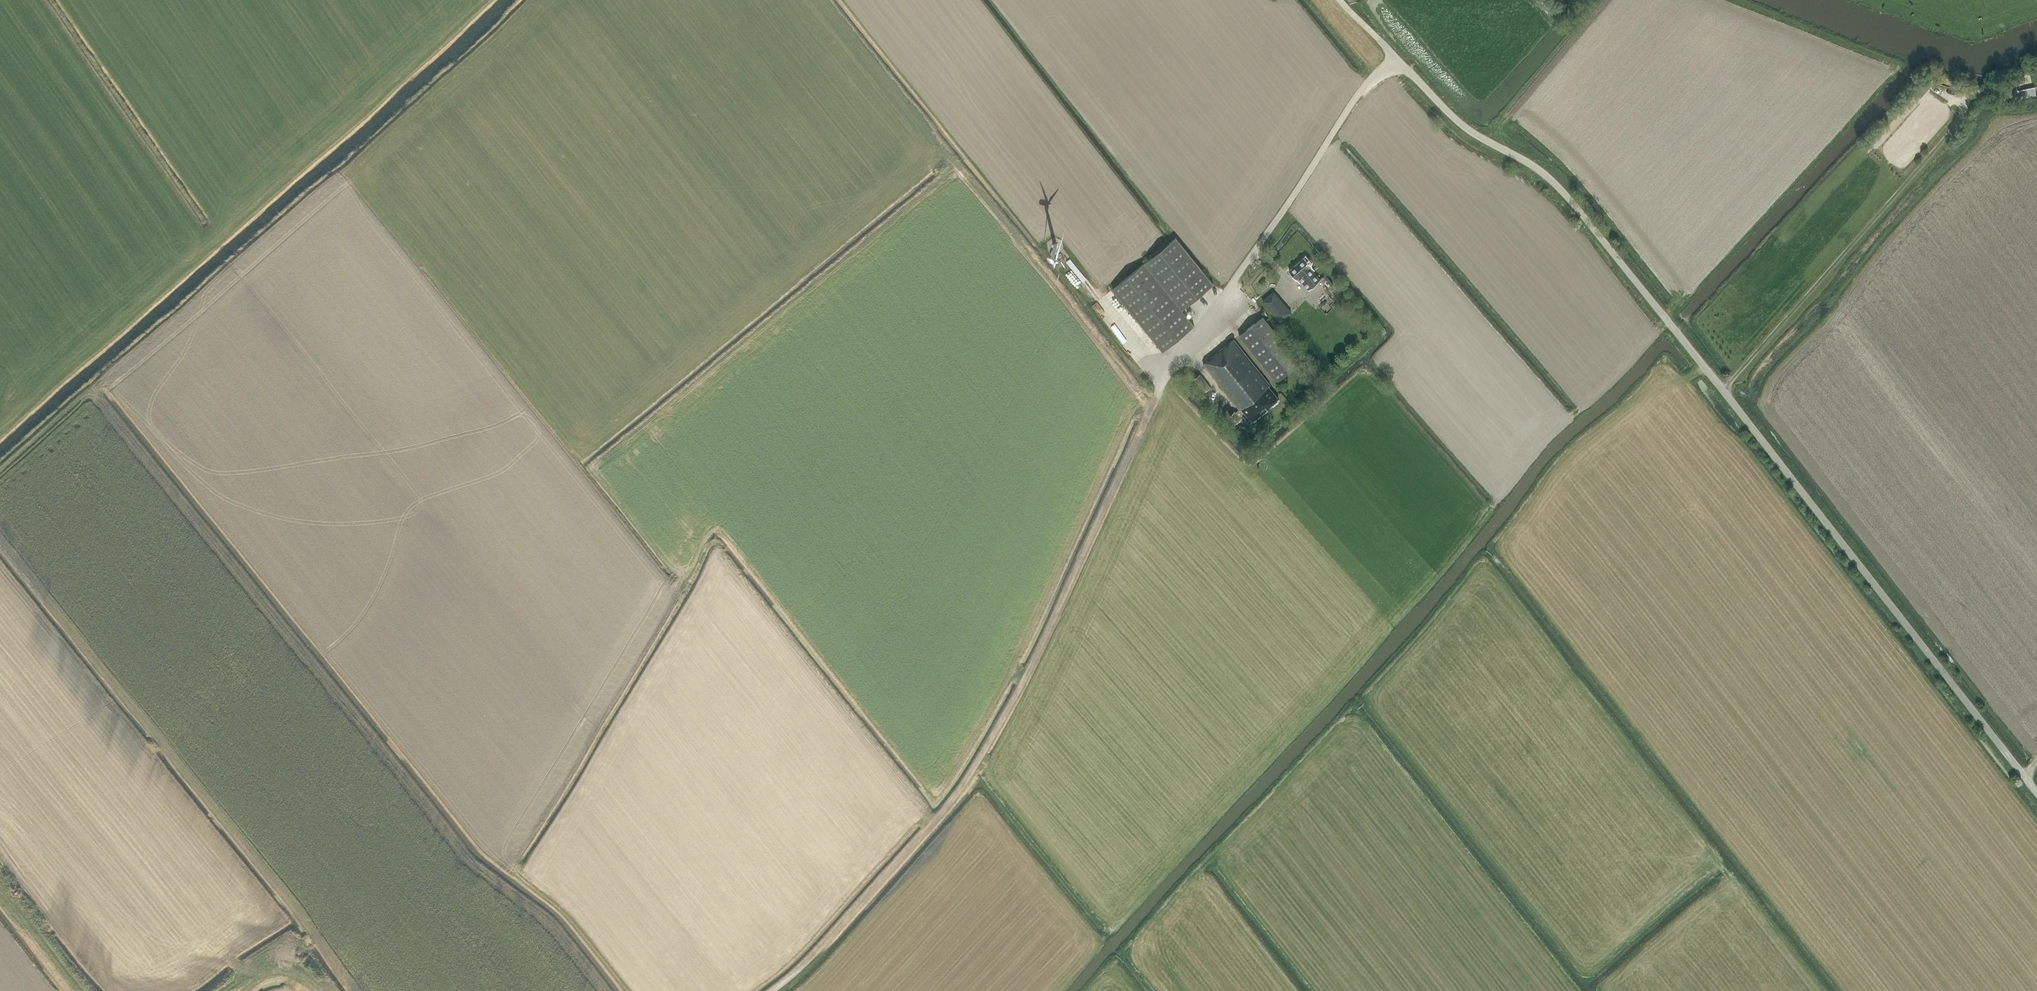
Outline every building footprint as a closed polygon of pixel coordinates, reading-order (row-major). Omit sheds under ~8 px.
[(1163,351),(1194,325),(1182,310),(1214,284),(1176,237),(1113,288),(1163,351)] [(1302,281),(1309,289),(1320,279),(1313,271),(1315,269),(1304,257),(1289,270),(1300,282),(1302,281)] [(1276,286),(1264,296),(1282,317),(1294,307),(1276,286)] [(1305,316),(1313,307),(1306,301),(1298,310),(1305,316)] [(1277,381),(1301,362),(1263,316),(1239,334),(1277,381)] [(1203,363),(1240,408),(1236,411),(1235,411),(1230,415),(1235,422),(1241,418),(1239,416),(1245,412),(1252,421),(1279,398),(1269,386),(1270,384),(1234,339),(1203,363)] [(1195,378),(1205,391),(1211,387),(1200,374),(1195,378)]
